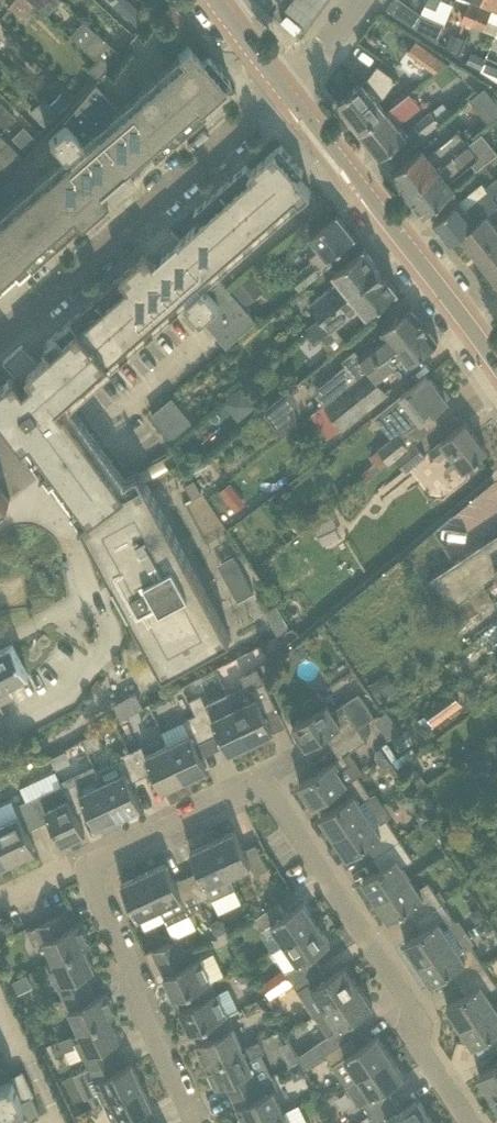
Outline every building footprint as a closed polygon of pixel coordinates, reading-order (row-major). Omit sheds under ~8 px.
[(35,4),(30,0),(12,0),(8,4),(23,17),(35,4)] [(35,4),(38,7),(46,14),(60,0),(30,0),(35,4)] [(147,9),(157,0),(138,0),(147,9)] [(291,14),(308,24),(322,0),(299,0),(291,14)] [(426,3),(422,13),(446,23),(454,5),(443,0),(427,0),(426,3)] [(470,1),(463,19),(474,23),(484,0),(467,0),(470,1)] [(492,2),(496,4),(496,0),(484,0),(474,23),(485,28),(492,8),(491,7),(492,2)] [(173,26),(183,17),(171,2),(160,10),(173,26)] [(138,26),(149,13),(140,5),(129,18),(138,26)] [(416,26),(435,38),(438,40),(446,23),(422,13),(416,26)] [(88,69),(98,78),(114,58),(119,51),(110,43),(97,32),(83,47),(97,59),(88,69)] [(460,50),(465,37),(452,32),(447,45),(460,50)] [(447,61),(444,58),(417,39),(408,51),(435,71),(447,61)] [(111,188),(111,187),(119,195),(135,181),(131,177),(124,168),(146,149),(154,157),(206,112),(201,107),(230,81),(227,76),(215,64),(207,55),(202,60),(188,45),(178,54),(182,59),(120,114),(115,109),(117,107),(95,83),(63,119),(63,120),(65,122),(48,136),(68,159),(0,219),(0,233),(30,267),(107,199),(102,194),(110,187),(111,188)] [(482,68),(487,57),(472,50),(468,61),(482,68)] [(486,61),(481,71),(496,81),(496,65),(486,61)] [(379,100),(383,97),(384,97),(397,78),(396,77),(378,64),(368,78),(371,82),(367,85),(363,81),(338,101),(361,130),(386,110),(379,100)] [(496,116),(496,99),(488,85),(473,95),(490,121),(496,116)] [(59,112),(71,99),(61,90),(49,102),(59,112)] [(400,98),(407,113),(421,106),(413,91),(400,98)] [(56,115),(41,100),(30,110),(45,126),(56,115)] [(16,117),(1,102),(0,103),(0,122),(6,127),(16,117)] [(361,130),(382,156),(408,135),(387,109),(386,110),(361,130)] [(415,123),(424,135),(441,122),(432,110),(415,123)] [(23,125),(12,137),(26,151),(37,140),(23,125)] [(423,146),(393,170),(410,190),(469,142),(476,136),(468,126),(461,131),(459,129),(429,153),(423,146)] [(8,175),(11,172),(23,158),(0,135),(0,166),(8,175)] [(410,190),(426,210),(456,187),(450,180),(480,156),(469,142),(410,190)] [(195,209),(196,210),(203,218),(181,238),(173,230),(170,226),(153,240),(161,248),(160,249),(152,256),(148,251),(74,316),(111,358),(183,295),(227,345),(256,320),(228,287),(216,274),(213,277),(209,272),(297,194),(301,200),(312,190),(311,190),(298,175),(304,170),(281,144),(252,169),(247,164),(195,209)] [(450,241),(460,233),(487,212),(496,204),(496,177),(486,185),(484,182),(434,221),(450,241)] [(487,212),(460,233),(476,252),(496,235),(496,223),(496,224),(487,212)] [(291,278),(300,288),(333,262),(329,257),(355,235),(338,213),(311,234),(322,248),(315,259),(291,278)] [(30,267),(0,233),(0,293),(13,282),(30,267)] [(496,266),(496,235),(476,252),(491,271),(496,266)] [(381,268),(365,247),(335,271),(341,278),(311,302),(322,315),(381,268)] [(368,312),(398,288),(381,268),(322,315),(322,316),(303,331),(308,337),(314,344),(322,338),(334,353),(349,341),(336,326),(363,305),(368,312)] [(244,279),(233,288),(246,304),(257,296),(244,279)] [(356,349),(344,360),(346,363),(335,372),(347,386),(369,368),(368,366),(388,350),(391,354),(428,326),(412,306),(382,329),(386,335),(361,355),(356,349)] [(46,341),(53,349),(39,362),(33,355),(32,356),(23,346),(24,345),(23,344),(4,361),(9,366),(16,374),(0,385),(0,410),(17,434),(39,463),(44,470),(61,493),(83,522),(127,489),(105,460),(84,430),(62,401),(68,395),(83,383),(111,358),(74,316),(46,341)] [(414,360),(439,340),(428,326),(391,354),(388,350),(368,366),(369,368),(347,386),(325,403),(342,426),(344,428),(389,392),(379,379),(394,368),(400,375),(404,372),(405,374),(417,365),(414,360)] [(388,404),(409,430),(448,399),(427,373),(388,404)] [(227,395),(236,415),(255,406),(245,387),(227,395)] [(188,414),(167,431),(172,438),(193,421),(188,414)] [(439,460),(450,451),(465,469),(482,456),(480,454),(487,449),(465,421),(441,440),(442,440),(430,449),(439,460)] [(396,456),(410,445),(400,433),(399,434),(397,432),(391,436),(379,447),(379,448),(389,462),(390,462),(390,463),(397,457),(396,456)] [(408,470),(426,454),(415,441),(410,445),(396,456),(397,457),(408,470)] [(83,522),(115,581),(165,673),(231,636),(140,469),(139,470),(144,479),(127,489),(83,522)] [(193,497),(202,492),(195,479),(186,483),(193,497)] [(238,492),(231,482),(220,490),(227,500),(238,492)] [(9,496),(0,484),(0,506),(11,498),(9,496)] [(324,544),(344,535),(334,515),(315,524),(324,544)] [(441,590),(432,597),(444,617),(491,579),(496,575),(496,566),(496,565),(496,564),(496,534),(432,576),(441,590)] [(491,579),(444,617),(451,628),(496,599),(496,575),(491,579)] [(265,611),(271,622),(284,616),(277,604),(265,611)] [(13,643),(0,650),(0,703),(14,695),(9,685),(29,675),(13,643)] [(298,660),(307,652),(302,645),(292,653),(298,660)] [(265,712),(277,706),(268,687),(258,668),(243,675),(246,684),(228,692),(242,722),(251,741),(274,731),(265,712)] [(388,671),(369,683),(381,701),(400,689),(388,671)] [(120,717),(144,704),(137,691),(112,704),(120,717)] [(293,725),(308,746),(325,734),(333,746),(360,728),(365,724),(364,723),(375,715),(360,692),(333,710),(327,702),(320,691),(305,702),(312,713),(293,725)] [(192,698),(197,714),(208,738),(220,733),(229,752),(251,741),(242,722),(228,692),(207,703),(203,693),(192,698)] [(432,720),(435,725),(463,705),(454,692),(426,712),(427,714),(432,720)] [(389,708),(377,716),(389,736),(401,729),(389,708)] [(208,768),(196,744),(208,738),(197,714),(185,720),(191,735),(170,745),(186,778),(208,768)] [(360,728),(365,736),(371,733),(365,724),(360,728)] [(365,736),(360,728),(333,746),(340,756),(300,783),(314,805),(332,793),(331,792),(358,774),(359,775),(363,772),(349,751),(367,739),(365,736)] [(154,770),(163,789),(186,778),(170,745),(148,756),(143,746),(131,752),(142,775),(154,770)] [(388,755),(382,746),(377,750),(376,756),(379,761),(388,755)] [(131,752),(119,758),(97,768),(104,782),(119,816),(142,805),(130,781),(142,775),(131,752)] [(389,766),(393,764),(388,755),(379,761),(382,765),(389,766)] [(88,807),(97,826),(119,816),(104,782),(97,768),(97,766),(74,777),(77,783),(65,789),(64,789),(76,813),(88,807)] [(427,781),(416,767),(409,773),(419,787),(427,781)] [(483,770),(474,776),(478,783),(488,777),(483,770)] [(332,793),(339,804),(321,815),(335,836),(369,813),(361,801),(371,794),(359,775),(358,774),(331,792),(332,793)] [(496,783),(496,779),(495,775),(482,784),(487,790),(496,783)] [(39,824),(51,819),(62,843),(85,832),(76,813),(64,789),(65,789),(63,784),(40,795),(40,794),(27,800),(39,824)] [(460,812),(473,804),(467,795),(454,803),(460,812)] [(15,805),(0,812),(0,830),(14,860),(36,849),(27,830),(39,824),(27,800),(15,805)] [(430,816),(424,807),(418,810),(417,817),(420,823),(430,816)] [(373,856),(400,838),(387,818),(376,825),(369,813),(335,836),(348,856),(366,845),(373,856)] [(438,827),(432,818),(423,824),(428,831),(432,832),(438,827)] [(14,860),(0,830),(0,866),(14,860)] [(251,864),(256,874),(268,868),(257,843),(244,849),(235,830),(213,840),(229,875),(230,874),(251,864)] [(377,899),(411,876),(403,865),(414,858),(400,838),(373,856),(381,867),(363,878),(377,899)] [(199,900),(200,900),(212,895),(214,898),(236,887),(230,874),(229,875),(213,840),(191,851),(200,869),(187,875),(199,900)] [(167,862),(144,872),(160,907),(161,906),(168,923),(203,907),(200,900),(199,900),(187,875),(175,881),(167,862)] [(122,883),(138,917),(160,907),(144,872),(122,883)] [(416,919),(442,901),(429,881),(418,888),(411,876),(377,899),(391,919),(408,908),(416,919)] [(285,943),(317,921),(304,901),(286,913),(279,901),(255,917),(263,928),(272,923),(285,942),(285,943)] [(419,962),(453,939),(445,928),(456,921),(442,901),(416,919),(423,930),(405,942),(419,962)] [(486,916),(480,906),(470,912),(476,922),(486,916)] [(35,943),(45,939),(55,959),(55,960),(85,946),(85,947),(91,944),(81,921),(70,926),(64,912),(28,929),(35,943)] [(227,929),(223,918),(212,923),(216,934),(227,929)] [(273,951),(286,971),(294,983),(321,965),(313,953),(331,942),(317,921),(285,943),(285,942),(273,951)] [(492,930),(487,921),(478,927),(481,932),(487,934),(492,930)] [(484,964),(471,944),(475,941),(468,930),(453,940),(453,939),(419,962),(433,983),(450,971),(458,982),(484,964)] [(183,941),(180,937),(153,949),(159,961),(186,949),(183,941)] [(65,997),(90,984),(85,973),(95,968),(85,947),(85,946),(55,960),(55,959),(49,962),(65,997)] [(186,949),(159,961),(175,997),(178,995),(212,980),(201,957),(192,961),(186,949)] [(321,965),(294,983),(307,1003),(318,996),(326,1007),(360,985),(346,964),(328,976),(321,965)] [(484,964),(458,982),(465,993),(447,1005),(462,1027),(496,1005),(495,1003),(487,991),(496,985),(496,983),(484,964)] [(19,993),(33,985),(27,974),(13,981),(19,993)] [(278,974),(262,984),(271,997),(286,987),(278,974)] [(228,1014),(227,1013),(239,1008),(230,987),(218,993),(212,980),(178,995),(183,1007),(181,1008),(192,1031),(202,1026),(228,1014)] [(65,997),(81,1030),(81,1031),(111,1016),(111,1017),(117,1014),(106,991),(96,996),(90,984),(65,997)] [(329,1035),(318,1042),(299,1054),(306,1066),(326,1053),(325,1053),(352,1035),(345,1024),(373,1005),(360,985),(326,1007),(326,1008),(315,1015),(323,1026),(329,1035)] [(495,1003),(496,1005),(462,1027),(475,1046),(492,1034),(496,1041),(496,1002),(495,1003)] [(207,1064),(243,1048),(228,1014),(202,1026),(207,1037),(197,1042),(207,1064)] [(85,1055),(90,1067),(116,1055),(111,1043),(121,1038),(111,1017),(111,1016),(81,1031),(81,1030),(74,1033),(74,1032),(60,1039),(69,1061),(85,1055)] [(325,1053),(326,1053),(346,1085),(391,1055),(377,1035),(360,1046),(352,1035),(325,1053)] [(243,1048),(207,1064),(218,1086),(227,1082),(232,1094),(259,1081),(273,1074),(262,1051),(264,1050),(259,1040),(243,1048)] [(300,1060),(296,1054),(287,1058),(290,1065),(300,1060)] [(116,1055),(90,1067),(101,1091),(90,1096),(95,1106),(106,1101),(142,1084),(132,1061),(122,1066),(116,1055)] [(360,1104),(363,1102),(371,1114),(394,1099),(387,1087),(404,1076),(391,1055),(346,1085),(360,1104)] [(307,1074),(302,1062),(290,1067),(294,1075),(299,1078),(307,1074)] [(479,1074),(493,1095),(496,1092),(496,1063),(479,1074)] [(284,1111),(275,1092),(280,1090),(273,1074),(259,1081),(232,1094),(246,1122),(257,1122),(284,1111)] [(7,1121),(8,1122),(23,1122),(41,1115),(32,1096),(23,1100),(14,1080),(13,1080),(0,1086),(0,1122),(3,1122),(7,1121)] [(148,1122),(143,1111),(153,1106),(142,1084),(106,1101),(117,1122),(147,1122),(148,1122)] [(394,1099),(371,1114),(377,1122),(426,1122),(433,1118),(419,1098),(401,1110),(394,1099)] [(284,1111),(257,1122),(290,1122),(284,1111)]
